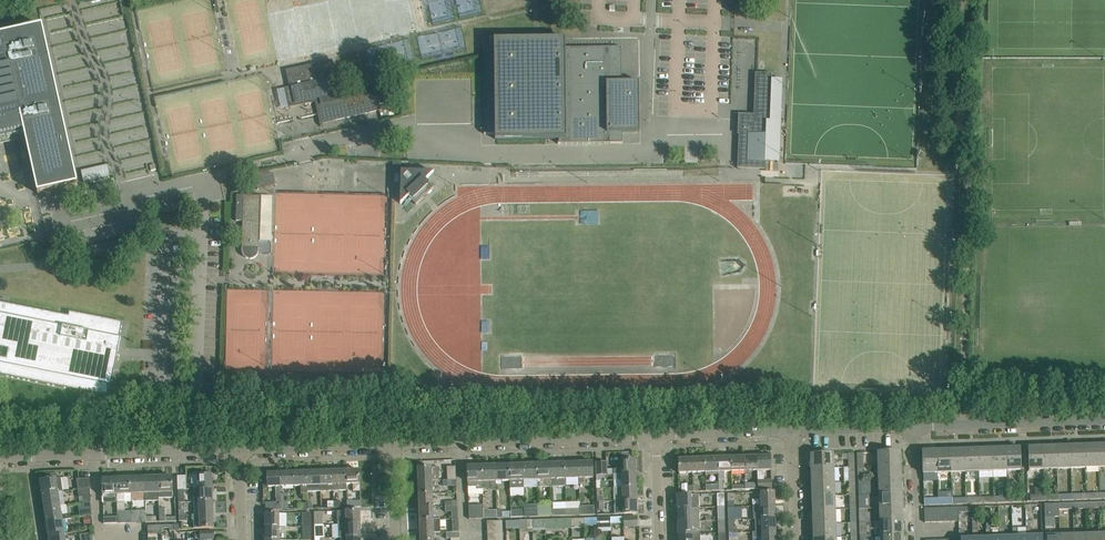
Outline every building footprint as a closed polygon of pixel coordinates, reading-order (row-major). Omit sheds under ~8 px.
[(139,77),(123,1),(89,8),(96,41),(103,39),(112,82),(123,79),(124,81),(139,77)] [(0,36),(0,140),(25,134),(38,194),(78,185),(43,26),(0,36)] [(565,39),(494,40),(494,45),(483,45),(484,134),(495,134),(495,139),(559,139),(559,143),(558,143),(558,144),(622,143),(622,132),(640,132),(639,81),(622,82),(622,55),(618,55),(618,47),(565,48),(565,39)] [(413,61),(410,41),(371,47),(374,67),(413,61)] [(286,89),(288,100),(289,104),(322,97),(323,103),(326,103),(327,111),(334,109),(336,119),(381,109),(380,104),(384,103),(382,95),(377,97),(376,92),(340,100),(331,61),(314,65),(315,70),(288,76),(291,88),(286,89)] [(737,168),(765,169),(767,121),(779,122),(779,121),(770,121),(771,79),(781,79),(772,79),(772,74),(755,73),(754,114),(738,114),(738,134),(739,134),(737,168)] [(392,195),(392,161),(374,161),(374,176),(383,176),(383,189),(361,189),(361,194),(392,195)] [(409,171),(401,179),(400,204),(408,197),(416,205),(423,197),(426,194),(426,195),(434,187),(426,179),(434,172),(409,171)] [(401,172),(401,179),(409,171),(402,171),(401,171),(401,172)] [(255,178),(258,190),(276,185),(273,174),(255,178)] [(258,255),(259,251),(260,196),(237,195),(236,221),(243,221),(242,251),(243,254),(245,257),(248,259),(252,259),(255,257),(258,255)] [(107,396),(115,358),(113,357),(115,350),(118,351),(121,338),(120,337),(123,322),(69,312),(69,316),(0,302),(0,375),(107,396)] [(1084,445),(1070,446),(1071,469),(1085,468),(1084,445)] [(1098,445),(1084,445),(1085,468),(1099,468),(1098,445)] [(1057,469),(1057,446),(1043,447),(1044,470),(1057,469)] [(1071,469),(1070,446),(1057,446),(1057,469),(1071,469)] [(1044,470),(1043,447),(1029,447),(1029,470),(1044,470)] [(1007,471),(1006,448),(992,449),(993,471),(1007,471)] [(1006,448),(1007,471),(1021,470),(1020,448),(1006,448)] [(964,449),(950,450),(951,473),(965,472),(964,449)] [(979,472),(978,449),(964,449),(965,472),(979,472)] [(993,471),(992,449),(978,449),(979,472),(993,471)] [(937,473),(937,450),(922,451),(923,474),(937,473)] [(951,473),(950,450),(937,450),(937,473),(951,473)] [(878,467),(901,466),(900,452),(878,452),(878,467)] [(811,469),(834,468),(833,454),(811,455),(811,469)] [(757,457),(758,470),(771,470),(771,456),(757,457)] [(732,471),(731,457),(718,458),(719,472),(719,484),(720,491),(725,491),(724,486),(724,480),(725,480),(724,472),(732,471)] [(745,471),(744,457),(731,457),(732,471),(745,471)] [(758,470),(757,457),(744,457),(745,471),(758,470)] [(705,458),(692,459),(692,473),(705,472),(705,458)] [(719,472),(718,458),(705,458),(705,472),(719,472)] [(692,473),(692,459),(679,459),(679,473),(692,473)] [(622,475),(636,474),(635,461),(621,461),(622,475)] [(593,462),(578,463),(579,479),(593,479),(593,462)] [(596,476),(605,475),(607,475),(606,462),(596,462),(596,476)] [(551,463),(537,464),(538,480),(538,487),(552,487),(551,463)] [(565,480),(565,463),(551,463),(552,487),(565,486),(565,480)] [(578,463),(565,463),(565,480),(579,479),(578,463)] [(524,481),(523,464),(509,465),(510,481),(510,488),(524,488),(524,481)] [(537,464),(523,464),(524,481),(538,480),(537,464)] [(496,482),(495,465),(482,466),(482,489),(489,488),(489,491),(496,491),(496,482)] [(510,481),(509,465),(495,465),(496,482),(510,481)] [(482,489),(482,466),(467,466),(468,488),(475,487),(475,490),(483,490),(482,489)] [(901,480),(901,466),(878,467),(879,480),(901,480)] [(418,481),(432,481),(439,481),(439,467),(418,468),(418,481)] [(448,480),(456,480),(456,467),(447,467),(448,480)] [(834,468),(811,469),(812,483),(834,482),(834,468)] [(346,470),(333,471),(333,490),(346,490),(346,484),(346,470)] [(346,470),(346,484),(360,484),(359,470),(346,470)] [(320,491),(320,471),(306,472),(307,491),(320,491)] [(333,471),(320,471),(320,491),(333,490),(333,471)] [(294,486),(294,472),(281,473),(281,487),(294,486)] [(307,491),(306,472),(294,472),(294,486),(300,486),(301,494),(307,493),(307,491)] [(979,472),(965,472),(965,479),(965,480),(979,479),(979,472)] [(281,487),(281,473),(267,473),(268,487),(279,487),(279,502),(266,503),(266,510),(282,510),(281,494),(281,487)] [(636,488),(636,474),(622,475),(622,488),(636,488)] [(212,475),(198,476),(193,476),(193,489),(212,488),(212,475)] [(605,481),(605,475),(596,476),(596,489),(601,489),(600,481),(605,481)] [(172,476),(158,477),(159,497),(173,497),(172,476)] [(179,489),(185,489),(188,489),(187,476),(179,476),(179,489)] [(144,477),(130,478),(131,500),(145,500),(144,477)] [(158,477),(144,477),(145,500),(145,501),(159,500),(159,497),(158,477)] [(78,478),(78,488),(90,488),(90,478),(78,478)] [(117,502),(116,478),(102,479),(103,502),(117,502)] [(131,500),(130,478),(116,478),(117,502),(131,501),(131,500)] [(42,495),(58,493),(56,479),(40,481),(42,495)] [(901,480),(879,480),(879,494),(902,493),(901,480)] [(433,494),(432,481),(418,481),(419,494),(433,494)] [(834,482),(812,483),(812,497),(835,496),(834,482)] [(90,488),(78,488),(79,498),(83,498),(83,503),(90,502),(91,502),(90,488)] [(212,488),(193,489),(194,502),(213,502),(212,488)] [(636,488),(622,488),(623,501),(637,500),(636,488)] [(761,506),(775,505),(775,492),(761,493),(761,506)] [(60,506),(58,493),(42,495),(44,509),(60,506)] [(902,507),(902,493),(879,494),(880,508),(902,507)] [(433,494),(419,494),(419,508),(433,507),(433,494)] [(700,495),(691,495),(677,495),(678,509),(700,508),(700,495)] [(835,510),(835,496),(812,497),(813,510),(835,510)] [(637,500),(623,501),(615,501),(615,514),(637,513),(637,500)] [(213,515),(213,502),(194,502),(194,515),(213,515)] [(1059,504),(1045,504),(1045,517),(1059,517),(1059,510),(1059,504)] [(483,519),(482,505),(469,505),(469,519),(483,519)] [(775,505),(761,506),(753,506),(753,513),(762,513),(762,519),(775,519),(775,505)] [(60,506),(44,509),(47,522),(62,520),(60,506)] [(539,508),(539,517),(553,516),(552,509),(552,506),(539,507),(539,508)] [(580,508),(580,515),(594,515),(594,506),(580,506),(580,508)] [(434,520),(433,507),(419,508),(420,521),(434,520)] [(903,521),(902,507),(880,508),(880,522),(903,521)] [(84,509),(79,510),(80,517),(93,515),(92,508),(90,508),(84,509)] [(166,508),(160,508),(160,522),(177,522),(177,517),(166,517),(166,508)] [(525,509),(525,510),(525,517),(539,517),(539,508),(525,509)] [(700,508),(678,509),(671,509),(671,522),(678,522),(701,521),(700,508)] [(865,512),(865,509),(859,509),(860,523),(871,522),(870,512),(865,512)] [(835,510),(813,510),(813,524),(836,523),(835,510)] [(132,523),(132,511),(118,512),(119,524),(132,523)] [(145,516),(145,511),(132,511),(132,523),(145,523),(145,516)] [(360,511),(346,511),(338,511),(339,525),(346,525),(360,524),(360,511)] [(265,527),(279,527),(279,514),(265,514),(265,527)] [(213,515),(194,515),(193,515),(193,520),(200,520),(200,528),(214,528),(213,515)] [(624,524),(624,526),(637,526),(637,516),(624,516),(624,517),(624,524)] [(585,518),(572,519),(572,528),(585,528),(585,525),(585,518)] [(559,519),(546,520),(546,527),(546,529),(559,528),(559,519)] [(572,528),(572,519),(559,519),(559,528),(572,528)] [(756,519),(756,532),(762,532),(776,532),(775,519),(762,519),(756,519)] [(978,529),(977,519),(972,519),(973,539),(975,539),(988,539),(988,538),(986,538),(978,538),(978,529)] [(1004,528),(1004,519),(999,519),(999,529),(999,538),(1002,538),(1002,539),(1015,539),(1015,537),(1013,537),(1005,538),(1004,528)] [(64,534),(62,520),(47,522),(49,536),(64,534)] [(434,533),(434,520),(420,521),(420,534),(434,533)] [(533,527),(532,520),(519,520),(520,527),(520,531),(533,531),(533,527)] [(1018,528),(1017,520),(1012,520),(1013,537),(1015,537),(1015,539),(1029,539),(1029,537),(1026,537),(1018,537),(1018,528)] [(1031,527),(1031,520),(1026,520),(1026,537),(1029,537),(1029,539),(1042,539),(1042,536),(1031,537),(1031,527)] [(487,529),(503,529),(503,521),(487,521),(487,529)] [(701,521),(678,522),(679,535),(701,534),(701,521)] [(903,521),(880,522),(880,536),(903,535),(903,521)] [(1002,538),(999,538),(999,529),(991,529),(990,521),(985,521),(986,529),(986,538),(988,538),(988,539),(1002,539),(1002,538)] [(874,522),(871,522),(860,523),(860,537),(866,536),(874,536),(874,522)] [(836,537),(836,523),(813,524),(814,538),(836,537)] [(361,537),(360,524),(346,525),(347,537),(361,537)] [(323,525),(315,526),(315,539),(322,538),(323,538),(323,525)] [(161,526),(148,526),(148,534),(161,534),(161,526)] [(279,539),(279,527),(265,527),(265,539),(279,539)] [(973,539),(964,539),(964,530),(959,530),(959,539),(961,539),(975,539),(973,539)] [(202,539),(214,539),(214,531),(202,531),(202,539)] [(756,532),(753,533),(753,538),(762,538),(762,539),(776,539),(776,532),(762,532),(756,532)]
